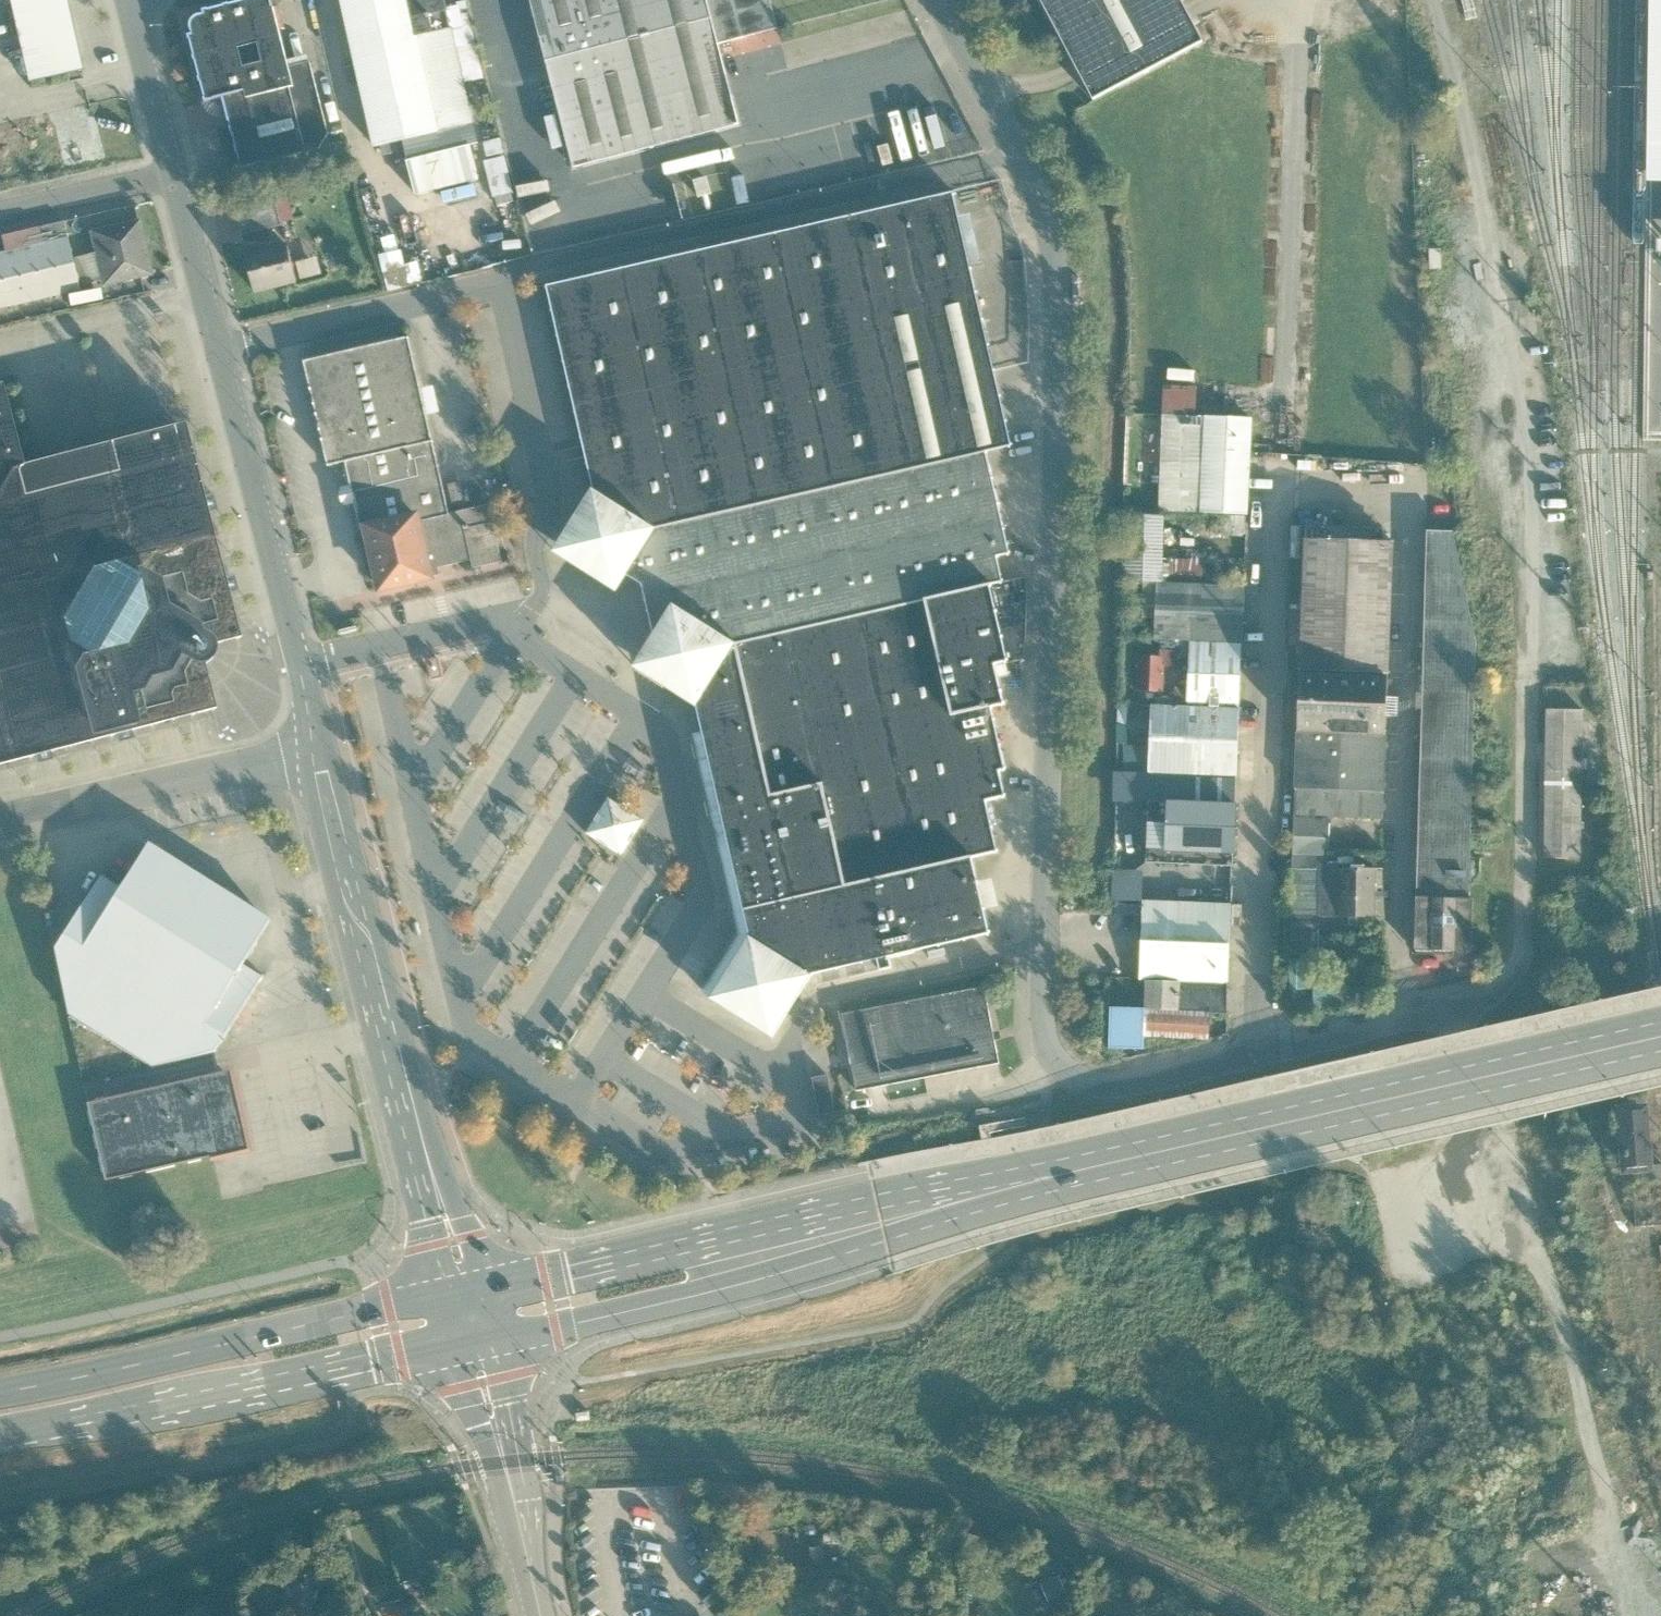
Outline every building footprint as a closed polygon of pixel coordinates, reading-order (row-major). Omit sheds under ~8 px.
[(85,72),(69,0),(13,0),(33,84),(85,72)] [(238,167),(320,147),(329,134),(305,53),(282,58),(267,0),(253,0),(182,18),(203,101),(219,96),(238,167)] [(376,148),(474,124),(444,0),(341,0),(376,148)] [(572,162),(739,121),(720,41),(776,27),(770,0),(533,0),(572,162)] [(1080,66),(1095,94),(1203,37),(1189,11),(1183,0),(1045,0),(1080,66)] [(1652,2),(1650,186),(1660,186),(1660,0),(1652,0),(1652,2)] [(682,219),(746,204),(736,164),(672,180),(682,219)] [(273,196),(234,206),(242,236),(281,226),(273,196)] [(656,530),(988,452),(1012,447),(954,198),(546,292),(591,488),(550,552),(615,592),(626,575),(656,530)] [(91,230),(103,286),(154,275),(142,219),(91,230)] [(82,291),(70,239),(0,255),(0,310),(82,291)] [(287,243),(244,254),(255,294),(298,282),(287,243)] [(326,466),(344,462),(361,534),(376,593),(433,582),(432,577),(441,575),(439,568),(471,560),(473,569),(502,563),(499,548),(504,547),(494,505),(449,515),(431,445),(407,335),(300,360),(326,466)] [(201,663),(207,660),(211,655),(213,649),(212,643),(238,636),(182,420),(18,463),(0,392),(0,763),(213,707),(201,663)] [(1250,514),(1254,418),(1163,414),(1159,511),(1250,514)] [(630,669),(664,689),(688,658),(993,587),(1004,584),(997,556),(1009,553),(988,452),(656,530),(626,575),(644,583),(655,632),(630,669)] [(1162,580),(1164,517),(1128,515),(1126,578),(1162,580)] [(1338,868),(1377,868),(1378,857),(1330,856),(1331,819),(1387,821),(1400,544),(1387,543),(1388,528),(1308,526),(1291,961),(1296,961),(1297,991),(1315,990),(1315,1001),(1345,999),(1345,986),(1315,986),(1315,922),(1338,921),(1338,868)] [(1450,530),(1425,530),(1415,948),(1469,949),(1470,899),(1465,900),(1473,636),(1450,530)] [(1244,640),(1247,585),(1159,581),(1157,636),(1244,640)] [(484,585),(486,600),(511,597),(509,582),(484,585)] [(1011,671),(993,587),(688,658),(664,689),(703,717),(751,703),(774,805),(826,793),(849,895),(971,863),(999,855),(988,807),(1006,802),(999,776),(1009,774),(996,717),(1010,715),(1000,675),(1011,671)] [(1189,705),(1240,707),(1242,645),(1191,643),(1189,705)] [(1140,657),(1138,692),(1165,691),(1165,667),(1180,666),(1181,651),(1162,651),(1162,658),(1140,657)] [(725,817),(774,805),(751,703),(703,717),(725,817)] [(1151,774),(1239,778),(1242,711),(1155,707),(1151,774)] [(1585,784),(1585,711),(1544,710),(1544,784),(1585,784)] [(1173,800),(1238,803),(1238,780),(1174,777),(1173,800)] [(1584,858),(1585,784),(1544,784),(1543,857),(1584,858)] [(826,793),(774,805),(725,817),(748,922),(849,895),(826,793)] [(643,820),(608,799),(586,835),(621,856),(643,820)] [(1236,854),(1238,803),(1173,800),(1171,852),(1236,854)] [(247,974),(276,924),(156,844),(130,888),(108,875),(66,950),(81,1022),(160,1067),(234,1051),(267,987),(247,974)] [(849,895),(748,922),(754,941),(715,1001),(784,1041),(818,985),(995,941),(971,863),(849,895)] [(1386,868),(1377,868),(1338,868),(1338,921),(1386,921),(1386,868)] [(1145,903),(1145,1012),(1213,1014),(1231,1015),(1232,903),(1145,903)] [(986,985),(842,1013),(857,1091),(1001,1063),(996,1036),(986,985)] [(1212,1041),(1213,1014),(1145,1012),(1112,1013),(1111,1050),(1146,1053),(1146,1039),(1212,1041)] [(233,1064),(91,1093),(108,1176),(212,1155),(250,1147),(233,1064)] [(829,1075),(813,1078),(821,1116),(837,1113),(829,1075)] [(1618,1114),(1622,1181),(1634,1181),(1635,1228),(1660,1226),(1660,1168),(1649,1168),(1647,1113),(1618,1114)] [(590,1419),(590,1409),(572,1411),(573,1420),(590,1419)]
